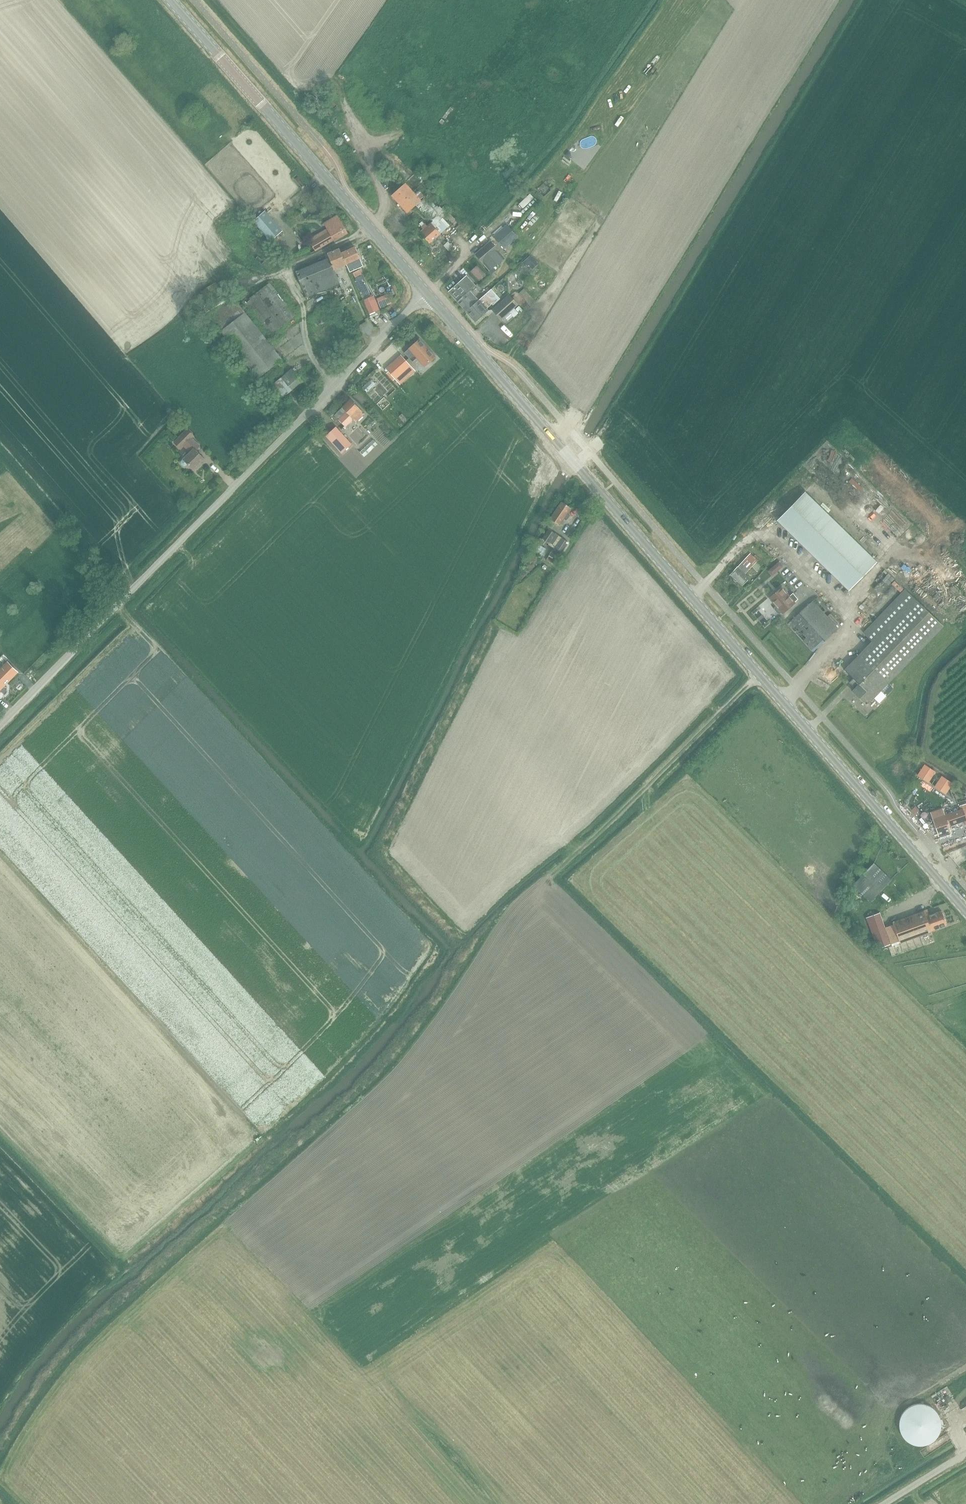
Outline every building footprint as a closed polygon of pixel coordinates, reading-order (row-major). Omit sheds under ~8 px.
[(535,188),(540,182),(533,177),(528,182),(535,188)] [(404,182),(394,191),(390,195),(406,213),(414,206),(424,217),(425,216),(431,222),(426,227),(424,224),(420,228),(422,230),(418,234),(427,244),(439,233),(433,226),(441,219),(422,198),(420,200),(404,182)] [(444,195),(437,200),(451,220),(457,216),(444,195)] [(253,221),(270,241),(283,231),(265,211),(253,221)] [(325,223),(329,231),(310,241),(309,238),(308,239),(314,249),(345,233),(337,217),(325,223)] [(508,234),(503,228),(494,236),(499,242),(508,234)] [(484,264),(499,251),(490,241),(475,254),(484,264)] [(354,245),(340,251),(345,263),(359,257),(354,245)] [(536,260),(539,264),(549,258),(540,246),(519,261),(524,269),(536,260)] [(345,263),(340,251),(338,247),(326,252),(328,256),(294,271),(305,297),(339,282),(333,268),(345,263)] [(476,266),(475,267),(470,271),(477,279),(483,274),(476,266)] [(359,268),(352,271),(355,277),(361,274),(359,268)] [(449,291),(466,311),(478,300),(470,291),(476,286),(467,275),(449,291)] [(243,305),(269,336),(295,316),(269,284),(243,305)] [(373,292),(378,303),(388,298),(382,287),(373,292)] [(491,288),(478,300),(466,311),(475,321),(487,310),(486,309),(492,304),(493,305),(500,298),(491,288)] [(501,319),(517,305),(509,295),(492,309),(501,319)] [(364,303),(369,314),(379,309),(374,299),(364,303)] [(351,311),(347,316),(350,318),(356,311),(351,306),(349,309),(351,311)] [(257,378),(281,359),(245,313),(221,332),(257,378)] [(532,326),(530,333),(535,335),(538,328),(532,326)] [(427,327),(417,336),(434,355),(444,346),(427,327)] [(412,361),(416,358),(424,367),(435,358),(419,340),(405,353),(412,361)] [(401,355),(386,368),(395,379),(410,366),(401,355)] [(286,394),(302,380),(292,369),(276,383),(286,394)] [(355,421),(364,413),(350,399),(334,414),(345,427),(353,419),(355,421)] [(341,453),(351,444),(335,427),(325,436),(341,453)] [(188,463),(195,470),(202,464),(200,462),(204,458),(195,450),(200,445),(192,438),(194,436),(187,429),(174,442),(181,449),(184,446),(190,452),(181,461),(181,463),(183,466),(185,466),(188,463)] [(813,484),(805,492),(876,563),(885,554),(899,568),(927,539),(841,455),(813,484)] [(776,521),(848,591),(876,563),(805,492),(776,521)] [(561,500),(553,511),(548,518),(557,525),(563,517),(565,519),(568,514),(566,512),(570,507),(561,500)] [(560,538),(554,533),(547,528),(540,539),(547,543),(548,542),(555,547),(554,548),(560,552),(566,542),(560,538)] [(786,550),(774,562),(780,568),(792,556),(786,550)] [(762,565),(758,562),(748,554),(729,575),(741,586),(748,579),(745,576),(753,567),(757,571),(762,565)] [(906,584),(911,576),(902,570),(897,577),(906,584)] [(781,612),(782,613),(794,603),(794,602),(798,599),(793,593),(789,596),(782,587),(769,598),(776,606),(775,607),(775,609),(778,613),(780,613),(781,612)] [(888,684),(943,627),(904,590),(862,633),(871,642),(844,670),(853,680),(849,684),(855,690),(852,693),(866,706),(881,691),(886,696),(893,688),(888,684)] [(811,651),(836,629),(813,603),(788,624),(811,651)] [(14,631),(6,624),(0,630),(0,635),(5,640),(14,631)] [(17,648),(12,643),(0,654),(0,663),(17,648)] [(18,671),(8,662),(0,669),(0,689),(18,671)] [(924,763),(916,774),(928,781),(935,770),(924,763)] [(941,774),(933,785),(945,793),(952,781),(941,774)] [(960,809),(945,815),(933,819),(938,836),(950,832),(948,826),(963,821),(965,825),(965,803),(959,806),(960,809)] [(930,812),(933,819),(945,815),(943,807),(930,812)] [(869,900),(890,879),(873,862),(851,884),(869,900)] [(940,910),(927,915),(925,908),(922,910),(890,921),(891,924),(883,926),(878,914),(866,918),(877,949),(890,945),(890,946),(946,926),(940,910)]
